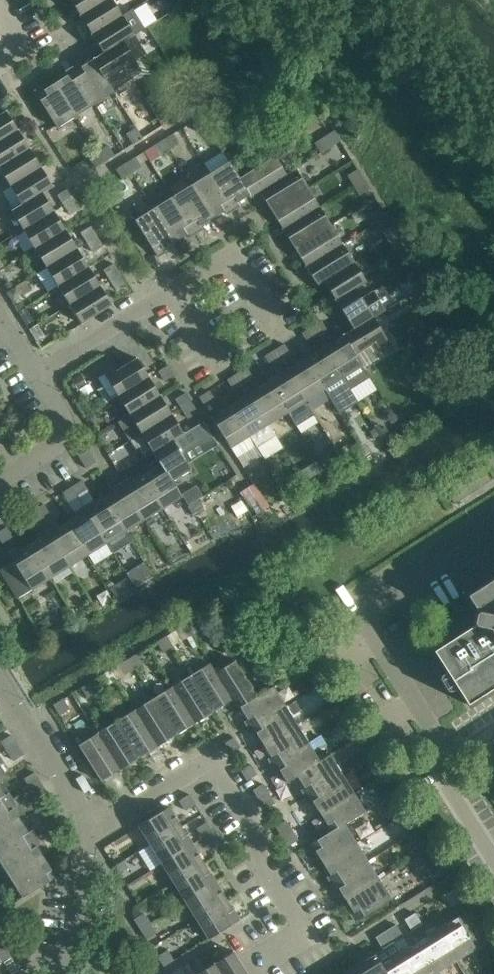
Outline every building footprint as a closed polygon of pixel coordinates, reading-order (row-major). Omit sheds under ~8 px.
[(80,15),(104,0),(70,0),(80,15)] [(113,0),(104,0),(80,15),(91,34),(122,15),(113,0)] [(167,0),(173,10),(183,4),(181,0),(167,0)] [(122,15),(92,34),(103,52),(123,41),(144,27),(134,10),(133,8),(122,15)] [(103,52),(92,58),(113,89),(132,77),(131,76),(141,70),(123,41),(103,52)] [(114,91),(113,89),(92,58),(80,66),(79,63),(72,67),(95,103),(114,91)] [(161,69),(160,76),(166,80),(173,77),(173,70),(167,66),(161,69)] [(67,74),(55,82),(76,115),(95,103),(72,67),(65,71),(67,74)] [(76,115),(55,82),(43,89),(41,86),(34,91),(57,127),(76,115)] [(17,129),(5,110),(0,113),(0,140),(17,129)] [(201,114),(191,121),(197,131),(208,124),(201,114)] [(142,137),(136,127),(126,133),(132,143),(142,137)] [(17,129),(0,140),(0,166),(29,148),(17,129)] [(329,145),(339,139),(333,129),(323,135),(329,145)] [(162,139),(169,149),(179,142),(172,132),(162,139)] [(313,141),(320,151),(329,145),(323,135),(313,141)] [(162,139),(153,145),(159,155),(169,149),(162,139)] [(104,161),(114,154),(108,145),(98,151),(104,161)] [(41,167),(29,148),(0,166),(0,170),(10,186),(41,167)] [(104,161),(98,151),(89,157),(95,167),(104,161)] [(260,192),(286,173),(275,155),(239,177),(249,195),(251,198),(260,192)] [(125,162),(131,172),(141,166),(135,156),(125,162)] [(239,177),(229,160),(210,172),(233,209),(239,205),(237,202),(249,195),(239,177)] [(116,168),(121,178),(131,172),(125,162),(116,168)] [(53,186),(41,167),(10,186),(21,204),(42,192),(53,186)] [(271,210),(308,187),(296,167),(286,173),(260,192),(271,210)] [(364,178),(358,168),(348,175),(354,184),(364,178)] [(233,209),(210,172),(191,184),(212,218),(224,210),(226,213),(233,209)] [(364,178),(354,184),(360,194),(370,188),(364,178)] [(212,218),(191,184),(172,196),(195,232),(202,228),(200,225),(212,218)] [(283,228),(320,206),(308,187),(271,210),(283,228)] [(57,194),(64,204),(74,198),(68,188),(57,194)] [(21,204),(11,210),(23,229),(53,211),(42,192),(21,204)] [(195,232),(172,196),(153,207),(174,241),(187,233),(189,236),(195,232)] [(80,208),(74,198),(64,204),(70,214),(80,208)] [(371,212),(377,221),(387,215),(381,205),(371,212)] [(295,247),(331,224),(320,206),(283,228),(295,247)] [(174,241),(153,207),(135,219),(157,256),(165,251),(163,248),(174,241)] [(23,229),(35,248),(65,229),(53,211),(23,229)] [(387,215),(377,221),(383,231),(393,225),(387,215)] [(306,266),(343,243),(331,224),(295,247),(306,266)] [(81,232),(87,242),(97,235),(91,225),(81,232)] [(46,267),(77,248),(65,229),(35,248),(46,267)] [(103,245),(97,235),(87,242),(93,251),(103,245)] [(343,243),(306,266),(318,285),(324,281),(355,262),(343,243)] [(405,244),(395,250),(401,259),(410,253),(405,244)] [(88,267),(77,248),(46,267),(58,285),(88,267)] [(355,262),(324,281),(336,300),(356,287),(366,281),(355,262)] [(416,262),(406,269),(412,279),(422,272),(416,262)] [(104,269),(110,279),(120,273),(114,263),(104,269)] [(58,285),(70,304),(100,285),(88,267),(58,285)] [(120,273),(110,279),(116,289),(126,282),(120,273)] [(70,304),(81,323),(112,304),(100,285),(70,304)] [(336,300),(342,309),(353,328),(374,317),(386,309),(373,290),(361,297),(356,287),(336,300)] [(14,288),(7,292),(14,302),(21,298),(14,288)] [(374,317),(353,328),(343,334),(356,354),(375,342),(382,353),(392,346),(374,317)] [(321,319),(311,326),(317,335),(327,329),(321,319)] [(38,325),(30,330),(38,342),(46,337),(38,325)] [(311,326),(302,332),(308,341),(317,335),(311,326)] [(343,334),(324,346),(351,388),(370,377),(356,354),(343,334)] [(274,349),(280,359),(290,353),(284,343),(274,349)] [(324,346),(305,358),(324,388),(332,400),(351,388),(324,346)] [(274,349),(265,355),(271,365),(280,359),(274,349)] [(118,395),(148,376),(136,357),(116,369),(109,359),(99,365),(118,395)] [(305,358),(287,369),(306,400),(324,388),(305,358)] [(169,364),(159,370),(165,380),(175,374),(169,364)] [(237,372),(243,382),(253,376),(246,366),(237,372)] [(287,369),(268,381),(287,411),(296,426),(315,414),(306,400),(287,369)] [(237,372),(227,378),(233,388),(243,382),(237,372)] [(148,376),(118,395),(130,414),(160,395),(148,376)] [(268,381),(249,393),(268,423),(287,411),(268,381)] [(199,396),(205,406),(215,400),(209,390),(199,396)] [(192,401),(186,392),(176,398),(182,407),(192,401)] [(249,393),(231,404),(250,435),(256,445),(257,447),(276,435),(268,423),(249,393)] [(172,414),(160,395),(130,414),(118,421),(129,440),(141,432),(172,414)] [(192,401),(182,407),(188,417),(198,411),(192,401)] [(212,416),(230,447),(237,457),(256,445),(250,435),(231,404),(212,416)] [(141,432),(153,451),(153,452),(173,439),(184,433),(172,414),(141,432)] [(184,433),(173,439),(153,452),(158,460),(173,480),(191,469),(181,453),(212,433),(204,420),(184,433)] [(96,461),(84,442),(74,448),(86,467),(96,461)] [(346,446),(338,451),(342,458),(350,453),(346,446)] [(327,452),(318,458),(325,469),(334,463),(327,452)] [(142,474),(163,507),(182,495),(181,494),(173,480),(158,460),(149,465),(151,468),(142,474)] [(131,477),(121,483),(144,519),(163,507),(142,474),(133,480),(131,477)] [(82,479),(72,486),(78,496),(88,489),(82,479)] [(144,519),(121,483),(112,489),(114,492),(105,497),(125,530),(144,519)] [(196,485),(181,494),(182,495),(189,505),(198,499),(203,496),(196,485)] [(72,486),(62,491),(68,501),(78,496),(72,486)] [(258,513),(268,506),(258,491),(248,497),(258,513)] [(94,500),(84,506),(106,542),(125,530),(105,497),(96,503),(94,500)] [(205,509),(198,499),(189,505),(195,515),(205,509)] [(44,503),(34,509),(40,519),(50,513),(44,503)] [(67,520),(88,553),(106,542),(84,506),(74,512),(76,515),(67,520)] [(34,509),(24,515),(30,525),(40,519),(34,509)] [(56,523),(47,529),(69,565),(88,553),(67,520),(58,526),(56,523)] [(2,542),(12,536),(6,526),(0,530),(0,538),(2,542)] [(39,538),(30,544),(50,577),(69,565),(47,529),(37,535),(39,538)] [(50,577),(30,544),(21,549),(19,546),(9,553),(13,560),(0,568),(0,569),(17,597),(50,577)] [(135,568),(126,574),(134,586),(143,580),(135,568)] [(126,577),(114,584),(123,598),(135,591),(126,577)] [(466,595),(477,612),(475,613),(473,622),(474,624),(433,650),(447,670),(440,675),(440,678),(447,690),(451,691),(457,687),(467,704),(493,687),(493,577),(466,595)] [(186,623),(192,633),(202,627),(196,617),(186,623)] [(186,623),(176,629),(182,639),(192,633),(186,623)] [(167,635),(157,641),(163,651),(173,645),(167,635)] [(129,657),(136,667),(145,662),(139,652),(129,657)] [(294,659),(300,669),(310,662),(304,652),(294,659)] [(129,657),(119,663),(125,674),(136,667),(129,657)] [(235,660),(216,672),(232,699),(238,709),(241,707),(257,696),(235,660)] [(214,711),(222,706),(232,699),(216,672),(210,662),(192,674),(214,711)] [(101,674),(92,680),(98,690),(107,684),(101,674)] [(195,722),(214,711),(192,674),(173,686),(195,722)] [(92,680),(81,687),(87,696),(98,690),(92,680)] [(177,734),(195,722),(173,686),(154,697),(177,734)] [(249,727),(286,705),(274,686),(257,696),(241,707),(248,719),(245,720),(249,727)] [(113,687),(101,694),(108,707),(120,699),(113,687)] [(158,745),(177,734),(154,697),(135,709),(158,745)] [(53,704),(59,714),(69,708),(63,698),(53,704)] [(257,732),(264,744),(297,723),(286,705),(249,727),(253,734),(257,732)] [(139,757),(158,745),(135,709),(117,720),(139,757)] [(121,769),(139,757),(117,720),(98,732),(121,769)] [(272,764),(309,742),(297,723),(264,744),(271,756),(268,758),(272,764)] [(121,769),(98,732),(78,744),(101,780),(121,769)] [(17,744),(11,734),(2,740),(8,750),(17,744)] [(230,753),(240,747),(234,737),(224,743),(230,753)] [(298,776),(320,760),(309,742),(272,764),(277,771),(280,769),(288,782),(298,776)] [(17,744),(8,750),(14,760),(24,754),(17,744)] [(331,754),(320,760),(298,776),(305,787),(302,789),(306,795),(342,773),(331,754)] [(8,776),(0,764),(3,762),(0,756),(0,781),(8,776)] [(247,780),(257,774),(251,764),(241,770),(247,780)] [(41,781),(35,771),(25,777),(31,787),(41,781)] [(313,800),(320,812),(354,791),(342,773),(306,795),(310,802),(313,800)] [(47,791),(41,781),(31,787),(37,797),(47,791)] [(265,809),(275,803),(263,783),(253,789),(265,809)] [(0,786),(0,807),(12,799),(8,792),(5,794),(0,786)] [(346,824),(366,811),(354,791),(320,812),(328,824),(324,825),(328,831),(329,833),(345,823),(346,824)] [(384,798),(385,799),(391,808),(400,802),(394,792),(384,798)] [(189,794),(179,800),(185,810),(195,804),(189,794)] [(12,799),(0,807),(0,832),(21,819),(13,807),(16,806),(12,799)] [(169,806),(139,825),(150,844),(181,825),(169,806)] [(406,810),(396,816),(402,826),(412,820),(406,810)] [(54,825),(48,815),(38,821),(44,831),(54,825)] [(21,819),(0,832),(0,858),(35,836),(31,830),(28,832),(21,819)] [(213,831),(207,821),(197,827),(203,837),(213,831)] [(315,850),(323,862),(356,841),(346,824),(345,823),(329,833),(328,831),(308,844),(312,852),(315,850)] [(60,834),(54,825),(44,831),(50,840),(60,834)] [(193,844),(181,825),(150,844),(162,863),(193,844)] [(408,836),(414,845),(424,839),(418,829),(408,836)] [(213,831),(203,837),(209,847),(219,841),(213,831)] [(0,858),(0,861),(11,878),(44,857),(37,845),(39,843),(35,836),(0,858)] [(356,841),(323,862),(330,874),(327,876),(331,883),(368,860),(356,841)] [(174,881),(204,863),(193,844),(162,863),(174,881)] [(51,869),(44,857),(11,878),(22,897),(59,874),(54,867),(51,869)] [(441,867),(435,857),(425,864),(431,873),(441,867)] [(124,860),(114,866),(119,873),(128,867),(124,860)] [(338,887),(346,900),(379,878),(368,860),(331,883),(336,889),(338,887)] [(216,881),(204,863),(174,881),(185,900),(216,881)] [(379,878),(346,900),(354,911),(351,913),(355,921),(391,898),(379,878)] [(197,919),(227,900),(216,881),(185,900),(197,919)] [(444,894),(447,899),(451,906),(461,899),(454,887),(444,894)] [(239,919),(227,900),(197,919),(209,938),(239,919)] [(467,910),(437,929),(456,959),(486,940),(467,910)] [(415,912),(405,918),(412,930),(422,924),(418,917),(415,912)] [(140,928),(150,922),(144,913),(134,919),(140,928)] [(156,932),(150,922),(140,928),(146,938),(156,932)] [(437,971),(418,940),(409,946),(403,935),(396,924),(386,930),(393,942),(413,973),(439,973),(437,971)] [(418,940),(437,971),(456,959),(437,929),(434,925),(424,931),(427,935),(418,940)] [(386,930),(376,936),(383,948),(393,942),(386,930)] [(10,955),(0,939),(0,961),(10,955)] [(375,953),(388,973),(413,973),(393,942),(383,948),(375,953)] [(164,966),(173,960),(167,950),(157,956),(164,966)] [(237,956),(234,951),(214,963),(221,973),(248,973),(237,956)] [(375,953),(356,965),(361,973),(388,973),(375,953)] [(196,973),(221,973),(214,963),(196,973)] [(356,965),(341,973),(361,973),(356,965)]
